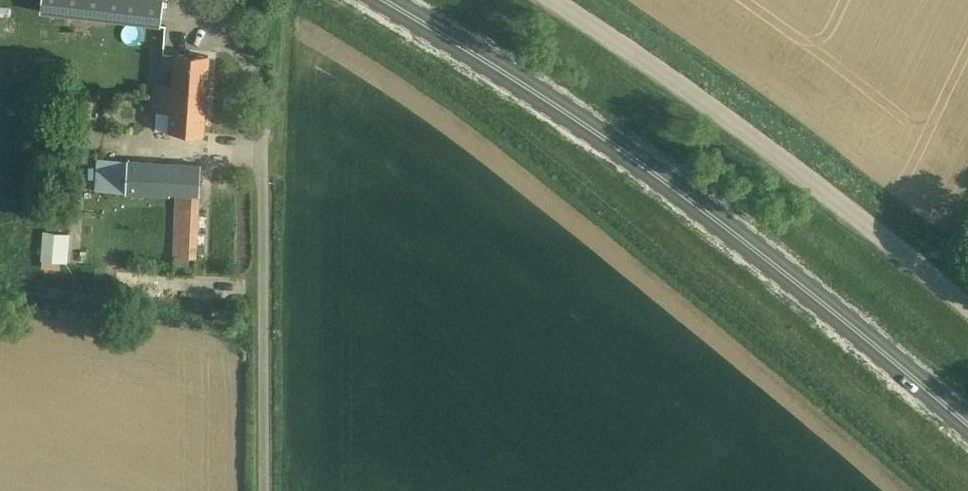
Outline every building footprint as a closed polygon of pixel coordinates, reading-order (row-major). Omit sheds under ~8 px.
[(41,12),(160,26),(163,0),(42,0),(41,12)] [(156,83),(155,95),(173,96),(207,98),(210,55),(175,52),(173,84),(156,83)] [(173,96),(155,95),(153,128),(204,132),(207,98),(173,96)] [(201,163),(123,160),(121,192),(167,195),(168,193),(175,193),(172,256),(197,257),(200,194),(201,163)] [(49,233),(48,264),(65,264),(67,234),(49,233)]
